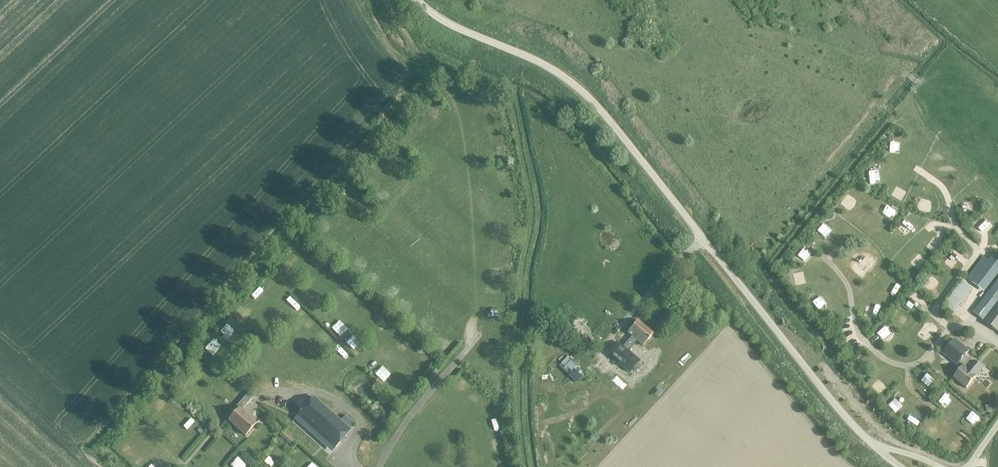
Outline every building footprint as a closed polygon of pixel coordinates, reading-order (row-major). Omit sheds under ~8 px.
[(883,139),(882,151),(892,151),(893,140),(883,139)] [(797,249),(793,257),(798,259),(802,251),(797,249)] [(941,260),(947,265),(953,257),(946,252),(941,260)] [(922,281),(929,286),(934,279),(926,274),(922,281)] [(795,287),(802,280),(797,276),(791,283),(795,287)] [(972,313),(997,333),(997,280),(972,313)] [(961,281),(942,305),(953,313),(972,289),(961,281)] [(342,284),(334,293),(344,302),(352,293),(342,284)] [(294,301),(303,307),(307,302),(297,296),(294,301)] [(290,313),(295,308),(286,300),(282,305),(290,313)] [(232,318),(236,323),(242,318),(239,313),(232,318)] [(374,317),(366,325),(374,333),(383,324),(374,317)] [(636,321),(626,333),(643,346),(653,335),(636,321)] [(223,329),(215,335),(221,342),(229,336),(223,329)] [(340,345),(348,353),(357,344),(349,336),(340,345)] [(951,341),(941,353),(955,364),(957,362),(961,365),(951,376),(966,389),(976,377),(976,376),(982,368),(974,361),(973,363),(965,356),(959,362),(958,361),(966,351),(961,346),(959,348),(951,341)] [(208,342),(200,352),(208,358),(216,349),(208,342)] [(415,369),(422,376),(429,369),(422,363),(415,369)] [(372,372),(368,378),(380,386),(384,381),(372,372)] [(862,381),(868,388),(875,383),(869,375),(862,381)] [(465,391),(469,386),(462,379),(457,384),(465,391)] [(881,403),(890,395),(883,389),(875,397),(881,403)] [(242,410),(253,397),(249,393),(237,406),(239,408),(228,421),(245,436),(256,424),(242,410)] [(297,416),(335,449),(351,431),(313,398),(297,416)] [(966,410),(958,419),(965,425),(973,417),(966,410)] [(185,433),(189,423),(183,421),(179,431),(185,433)] [(485,425),(485,435),(496,434),(495,424),(485,425)] [(293,448),(297,444),(283,432),(280,436),(293,448)]
